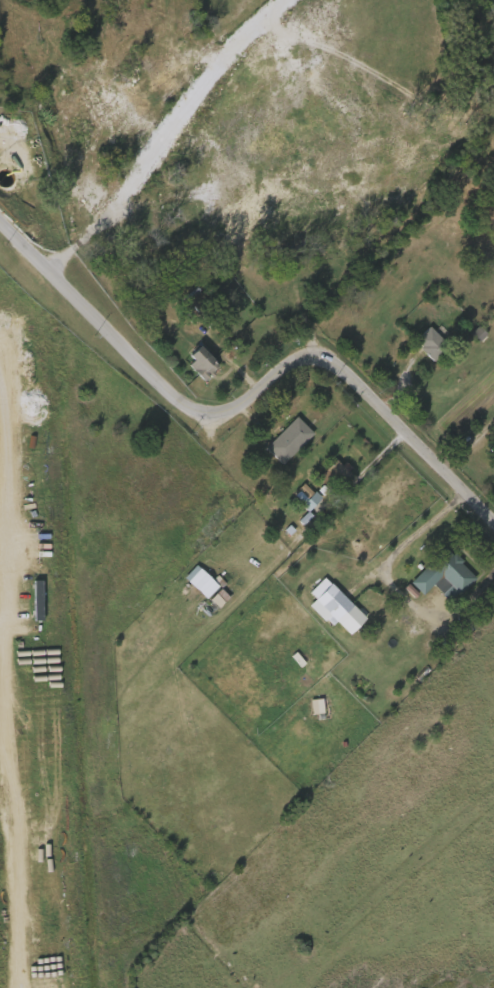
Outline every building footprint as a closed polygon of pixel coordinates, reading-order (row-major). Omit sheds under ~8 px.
[(200,318),(192,324),(177,307),(197,290),(211,308),(200,318)] [(440,325),(450,336),(443,343),(446,347),(432,362),(418,348),(419,347),(413,341),(427,327),(432,333),(440,325)] [(478,336),(470,329),(461,338),(469,346),(478,336)] [(196,347),(218,367),(214,371),(215,373),(211,378),(208,376),(204,381),(198,375),(203,369),(189,354),(196,347)] [(177,362),(196,383),(210,369),(191,348),(177,362)] [(311,433),(280,464),(263,446),(294,416),(311,433)] [(336,459),(345,469),(347,467),(350,470),(348,471),(350,474),(339,485),(324,470),(336,459)] [(342,475),(329,461),(316,473),(328,487),(342,475)] [(284,498),(300,515),(313,503),(297,486),(284,498)] [(444,547),(453,555),(455,553),(464,561),(461,564),(477,578),(453,605),(432,586),(424,595),(411,584),(444,547)] [(197,602),(210,589),(188,568),(175,580),(197,602)] [(324,579),(330,584),(331,583),(353,606),(333,626),(325,618),(329,614),(310,593),(324,579)] [(201,603),(210,611),(221,599),(212,591),(201,603)] [(304,717),(315,716),(313,701),(302,703),(304,717)]
